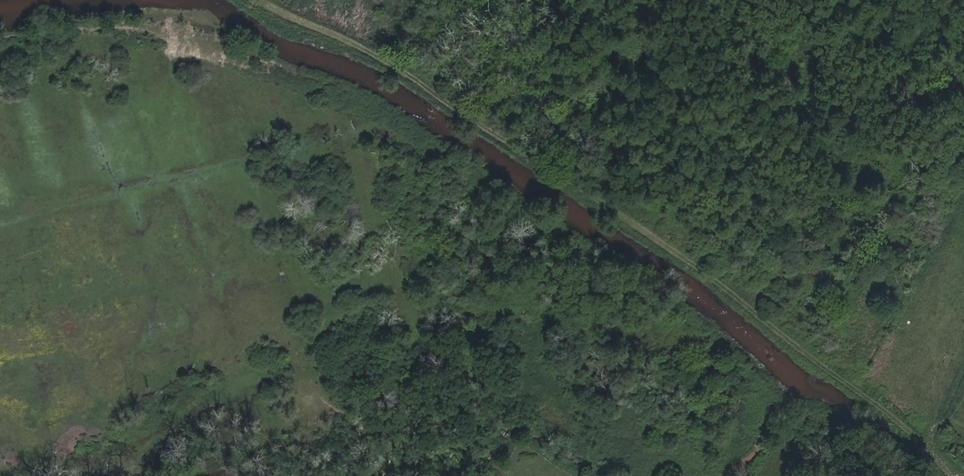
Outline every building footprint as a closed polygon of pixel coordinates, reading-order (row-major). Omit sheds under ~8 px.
[(805,417),(801,412),(796,415),(799,421),(805,417)]
